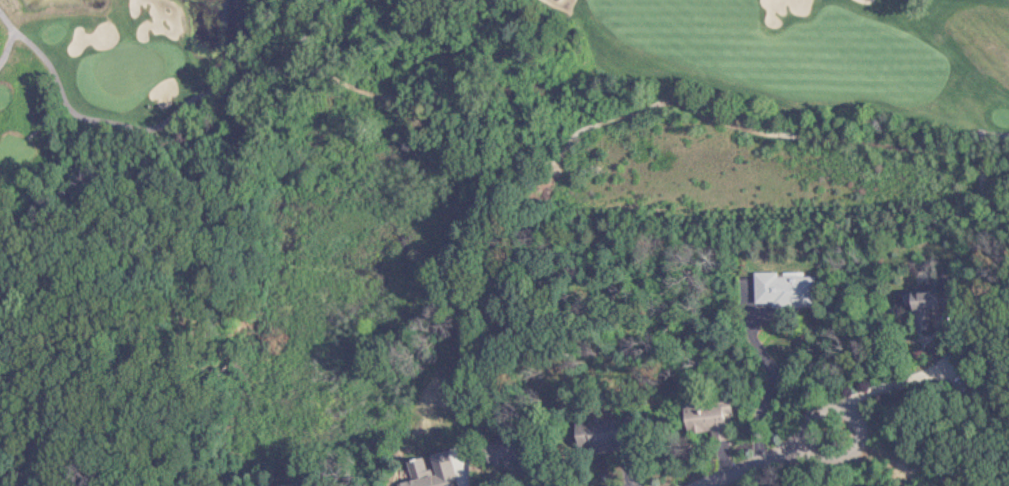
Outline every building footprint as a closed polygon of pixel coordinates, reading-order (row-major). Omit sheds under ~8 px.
[(749,305),(810,305),(810,273),(749,273),(749,305)] [(921,293),(902,293),(902,310),(909,310),(909,328),(926,328),(926,309),(931,309),(931,300),(921,300),(921,293)]
